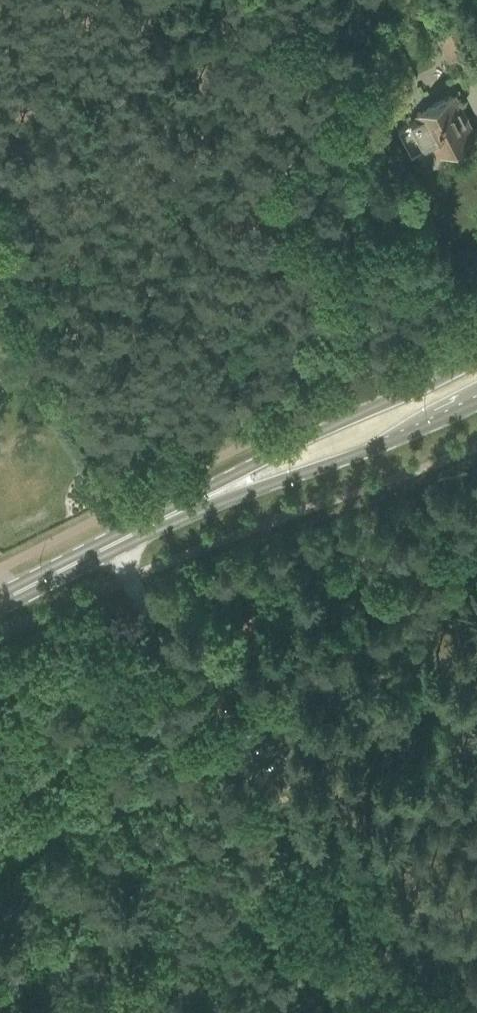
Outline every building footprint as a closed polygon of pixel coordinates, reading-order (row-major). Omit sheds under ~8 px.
[(431,25),(449,60),(475,47),(456,12),(431,25)] [(451,95),(434,103),(415,113),(418,118),(397,130),(409,154),(431,143),(436,154),(472,136),(451,95)]
